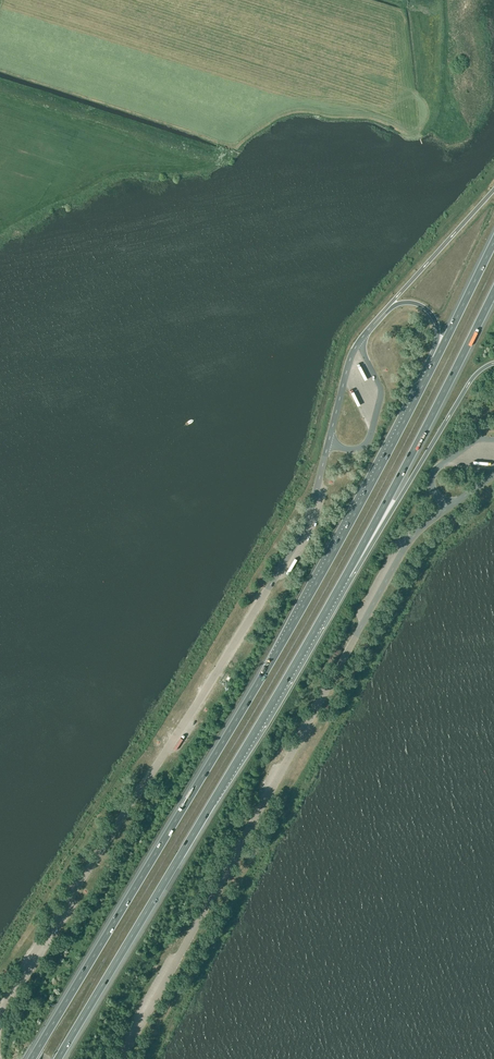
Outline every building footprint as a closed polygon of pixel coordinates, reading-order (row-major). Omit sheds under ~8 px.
[(360,372),(357,373),(363,387),(366,385),(360,372)] [(359,390),(356,391),(363,408),(366,406),(359,390)]
